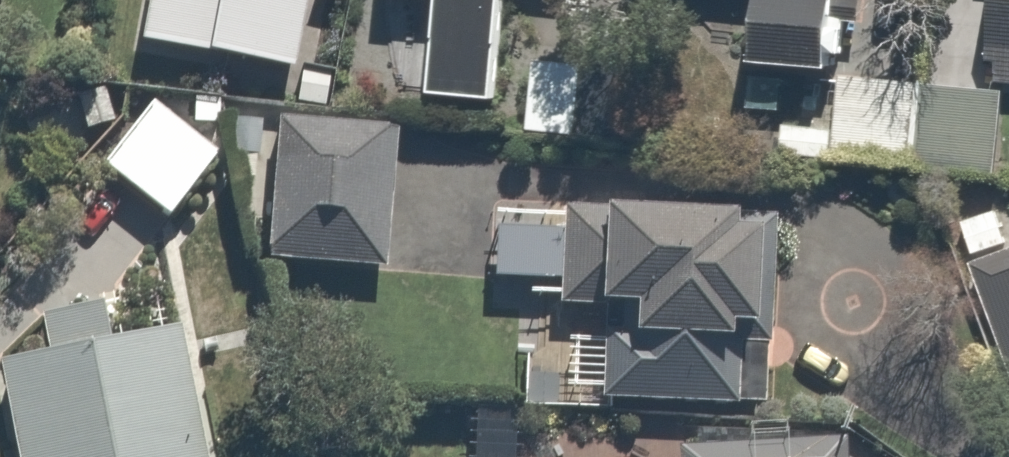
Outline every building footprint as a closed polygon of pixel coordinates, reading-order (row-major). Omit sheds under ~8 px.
[(378,8),(441,15),(433,90),(516,99),(527,0),(379,0),(378,8)] [(745,9),(737,80),(864,96),(873,16),(914,21),(916,0),(675,0),(745,9)] [(985,72),(1008,75),(1008,0),(994,0),(985,72)] [(228,172),(160,116),(111,177),(179,232),(228,172)] [(270,270),(404,282),(407,241),(419,242),(426,157),(280,145),(270,270)] [(530,369),(528,417),(788,429),(797,235),(618,226),(612,352),(554,349),(553,370),(530,369)] [(906,325),(957,456),(1008,456),(1008,285),(906,325)] [(13,373),(25,456),(221,456),(206,347),(120,360),(114,320),(56,328),(61,366),(13,373)] [(853,447),(680,455),(680,456),(854,456),(853,447)]
